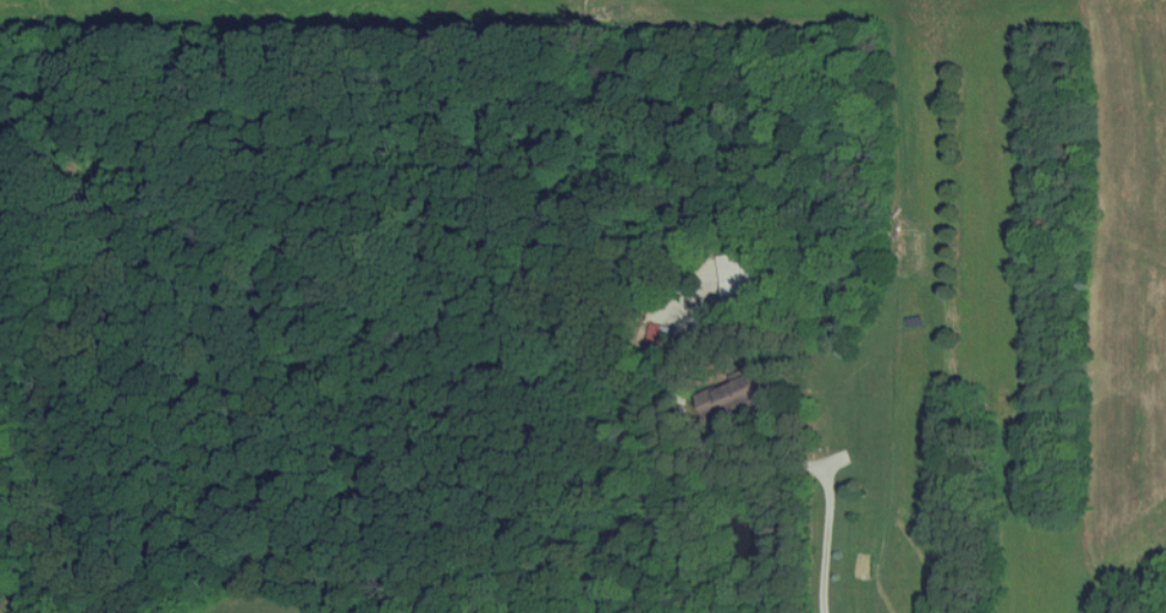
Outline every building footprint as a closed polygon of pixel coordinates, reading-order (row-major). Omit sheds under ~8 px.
[(718,269),(720,305),(752,302),(749,267),(718,269)]
